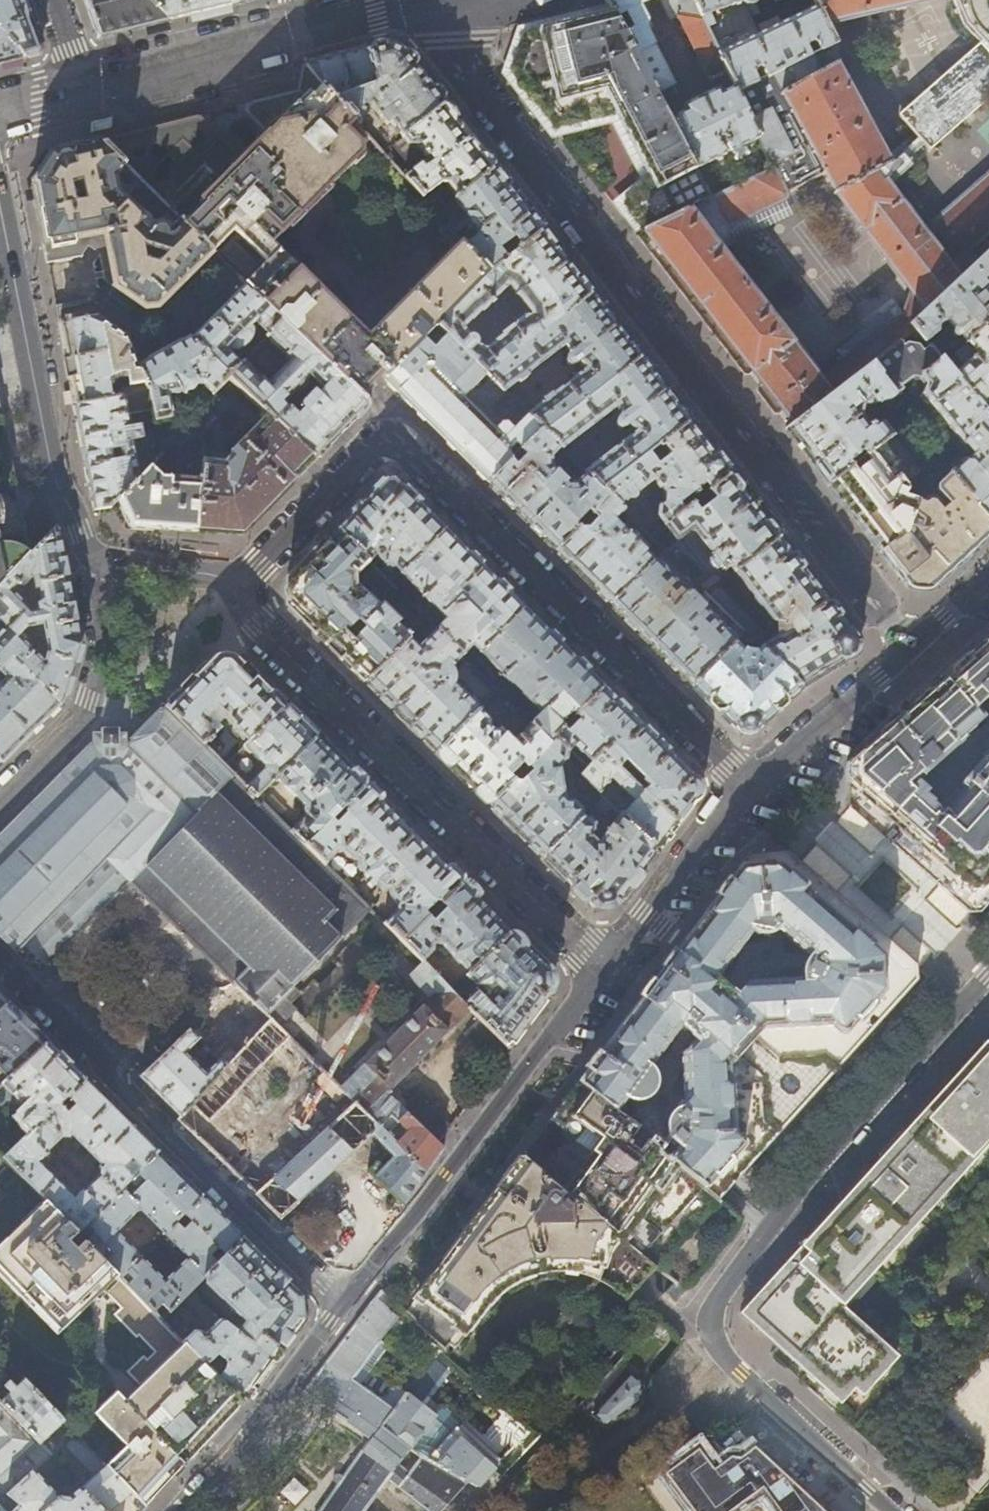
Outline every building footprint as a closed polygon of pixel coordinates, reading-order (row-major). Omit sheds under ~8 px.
[(23,57),(32,55),(40,53),(20,0),(0,0),(0,31),(23,57)] [(169,21),(147,0),(84,0),(98,39),(130,30),(169,21)] [(169,21),(195,14),(232,4),(228,0),(147,0),(169,21)] [(612,11),(660,104),(679,95),(645,32),(650,30),(639,5),(652,0),(606,0),(612,11)] [(692,0),(660,0),(669,20),(676,16),(704,74),(723,65),(692,0)] [(723,65),(734,89),(736,93),(756,84),(750,73),(755,71),(757,75),(762,73),(766,79),(771,77),(810,58),(805,50),(816,45),(820,54),(825,51),(837,46),(827,25),(818,7),(758,34),(741,2),(745,4),(747,5),(752,4),(755,2),(757,0),(692,0),(723,65)] [(818,7),(827,25),(937,0),(814,0),(818,7)] [(967,29),(984,49),(988,55),(988,0),(953,0),(967,29)] [(660,104),(612,11),(586,18),(540,29),(529,32),(522,33),(516,51),(510,71),(554,129),(617,116),(627,136),(651,183),(623,205),(643,231),(710,199),(695,169),(669,120),(660,104)] [(23,57),(0,31),(0,63),(23,57)] [(382,47),(366,50),(378,89),(337,104),(356,125),(367,117),(367,115),(365,112),(369,111),(384,128),(386,129),(389,126),(401,141),(445,104),(427,81),(405,53),(400,48),(395,46),(389,45),(382,47)] [(988,97),(988,55),(984,49),(923,98),(940,139),(988,97)] [(345,55),(304,65),(337,104),(378,89),(366,50),(345,55)] [(922,230),(888,186),(929,150),(919,138),(889,166),(825,51),(820,54),(810,58),(771,77),(801,132),(784,141),(756,84),(736,93),(758,140),(772,169),(710,199),(643,231),(666,261),(716,325),(770,395),(793,424),(868,366),(915,330),(910,325),(988,251),(988,173),(922,230)] [(356,125),(337,104),(304,65),(302,66),(299,81),(297,91),(267,98),(252,102),(248,107),(248,115),(266,133),(255,144),(241,158),(201,119),(197,116),(185,120),(147,129),(100,141),(213,252),(228,267),(284,321),(360,396),(373,383),(378,377),(380,376),(384,380),(437,327),(487,277),(463,249),(460,246),(367,341),(352,326),(271,244),(362,158),(362,150),(371,142),(356,125)] [(758,140),(736,93),(734,89),(719,96),(716,92),(682,108),(684,112),(669,120),(695,169),(722,156),(716,142),(721,139),(728,153),(758,140)] [(940,139),(923,98),(900,116),(919,138),(929,150),(940,139)] [(470,137),(445,104),(401,141),(409,150),(419,153),(435,173),(427,173),(423,176),(419,171),(408,179),(405,175),(401,178),(421,201),(439,187),(446,189),(455,200),(494,168),(470,137)] [(154,310),(213,252),(100,141),(68,149),(54,152),(33,186),(45,252),(47,263),(81,257),(88,246),(98,252),(104,284),(111,289),(105,297),(128,312),(133,304),(144,311),(154,310)] [(517,197),(494,168),(455,200),(452,203),(466,221),(461,225),(447,207),(435,217),(454,239),(467,229),(470,234),(475,233),(475,240),(463,249),(487,277),(543,231),(517,197)] [(591,295),(560,253),(543,231),(487,277),(437,327),(487,379),(591,295)] [(910,325),(915,330),(924,341),(934,333),(939,339),(945,339),(947,338),(949,341),(954,337),(959,337),(964,342),(988,321),(988,289),(987,286),(988,284),(988,251),(910,325)] [(114,331),(116,328),(115,320),(87,301),(55,307),(60,334),(74,406),(150,392),(154,409),(156,422),(171,420),(170,414),(171,414),(168,400),(167,400),(167,397),(189,384),(191,382),(192,378),(200,380),(216,394),(229,380),(242,366),(230,355),(233,351),(233,352),(236,355),(240,355),(253,342),(255,338),(254,334),(251,330),(257,323),(271,335),(284,321),(228,267),(217,279),(219,280),(214,285),(220,291),(220,300),(207,315),(212,320),(191,343),(180,349),(178,345),(148,359),(150,363),(139,368),(126,338),(114,331)] [(616,326),(591,295),(487,379),(505,397),(525,383),(526,384),(534,378),(533,377),(567,350),(572,356),(571,357),(572,359),(569,361),(568,362),(568,364),(569,366),(570,368),(572,368),(575,367),(579,364),(585,372),(552,398),(550,397),(542,403),(544,405),(526,418),(540,431),(545,436),(640,358),(616,326)] [(289,363),(267,385),(245,363),(242,366),(229,380),(263,411),(315,460),(337,436),(368,405),(360,396),(284,321),(271,335),(266,341),(289,363)] [(964,342),(975,355),(951,375),(978,408),(988,399),(988,376),(983,369),(988,365),(988,321),(964,342)] [(505,397),(487,379),(437,327),(384,380),(396,392),(438,433),(488,483),(509,461),(504,455),(512,446),(518,452),(540,431),(526,418),(521,413),(509,401),(505,397)] [(924,341),(915,330),(868,366),(878,377),(878,381),(893,398),(902,391),(899,388),(910,378),(918,377),(923,386),(921,394),(928,407),(961,446),(966,447),(970,444),(973,448),(975,455),(967,462),(961,461),(947,474),(948,475),(977,507),(974,509),(988,524),(988,434),(982,425),(983,423),(984,419),(984,415),(978,408),(951,375),(941,362),(929,348),(924,341)] [(936,343),(929,348),(941,362),(947,356),(936,343)] [(668,394),(640,358),(545,436),(559,450),(584,475),(602,492),(650,453),(659,446),(689,422),(668,394)] [(886,403),(893,398),(878,381),(878,377),(868,366),(793,424),(785,429),(807,458),(828,485),(851,466),(846,461),(860,450),(864,456),(890,435),(880,422),(871,424),(869,422),(865,425),(857,415),(858,409),(886,403)] [(150,392),(74,406),(82,447),(93,510),(110,507),(118,498),(148,467),(154,460),(147,455),(144,444),(133,446),(132,439),(136,439),(134,430),(136,430),(133,413),(154,409),(150,392)] [(515,397),(509,401),(521,413),(527,409),(527,405),(518,396),(515,397)] [(276,499),(315,460),(263,411),(259,416),(263,419),(228,456),(233,461),(227,468),(209,467),(210,461),(202,461),(201,481),(198,532),(224,533),(242,534),(276,499)] [(29,555),(23,526),(13,478),(2,424),(0,416),(0,585),(29,555)] [(185,427),(203,442),(212,432),(194,418),(185,427)] [(713,452),(689,422),(659,446),(664,451),(666,449),(673,458),(669,462),(665,457),(658,463),(650,453),(602,492),(607,498),(619,509),(628,502),(629,504),(632,504),(636,500),(636,498),(635,496),(654,482),(665,495),(663,505),(658,509),(656,519),(663,527),(730,474),(713,452)] [(559,450),(545,436),(540,431),(518,452),(523,458),(514,466),(509,461),(488,483),(519,514),(556,551),(576,530),(573,525),(586,512),(590,516),(607,498),(602,492),(584,475),(573,485),(566,485),(549,468),(549,459),(559,450)] [(890,435),(864,456),(869,461),(855,471),(851,466),(828,485),(854,517),(880,552),(903,532),(915,501),(916,498),(902,493),(903,489),(903,487),(901,483),(918,470),(890,435)] [(161,478),(148,467),(118,498),(125,514),(131,528),(198,532),(201,481),(161,478)] [(756,508),(730,474),(663,527),(649,538),(664,554),(688,536),(690,539),(695,540),(697,537),(713,557),(707,561),(715,571),(720,567),(724,572),(729,569),(734,573),(779,537),(756,508)] [(915,501),(903,532),(880,552),(906,586),(931,588),(958,563),(988,535),(988,524),(974,509),(977,507),(948,475),(934,486),(935,491),(947,505),(940,512),(934,504),(931,502),(928,502),(924,503),(915,501)] [(363,503),(337,530),(369,562),(375,556),(382,564),(392,567),(399,575),(444,530),(417,503),(393,480),(391,478),(387,478),(386,480),(363,503)] [(622,512),(619,509),(607,498),(590,516),(595,521),(586,530),(577,529),(576,530),(556,551),(581,575),(610,604),(650,563),(650,562),(641,553),(643,552),(634,543),(632,544),(611,523),(622,512)] [(624,522),(629,527),(633,523),(628,518),(624,522)] [(79,645),(73,612),(57,527),(29,555),(0,585),(0,621),(6,627),(0,633),(0,669),(11,657),(60,704),(62,702),(79,645)] [(355,576),(369,562),(337,530),(323,545),(289,580),(289,604),(319,634),(366,682),(409,640),(411,638),(405,632),(403,634),(395,626),(399,622),(381,604),(377,608),(364,594),(366,591),(355,580),(355,576)] [(479,565),(444,530),(399,575),(445,620),(436,628),(463,656),(472,647),(479,654),(524,609),(479,565)] [(815,585),(779,537),(734,573),(733,574),(752,598),(753,601),(755,605),(758,608),(761,610),(772,624),(786,627),(788,635),(780,640),(775,639),(767,644),(763,635),(715,589),(706,595),(759,647),(801,688),(846,661),(846,660),(849,659),(853,656),(857,650),(858,643),(857,639),(855,635),(851,632),(849,629),(815,585)] [(650,563),(610,604),(649,643),(691,685),(731,645),(731,643),(730,640),(728,636),(724,633),(721,631),(719,629),(723,626),(709,612),(706,612),(704,614),(701,612),(703,609),(686,593),(684,595),(663,576),(661,570),(659,567),(655,565),(650,563)] [(369,580),(386,597),(395,588),(375,568),(369,574),(372,577),(369,580)] [(706,595),(715,589),(721,583),(716,577),(713,577),(699,588),(706,595)] [(561,646),(524,609),(479,654),(539,713),(530,723),(551,743),(555,739),(553,737),(563,728),(559,725),(572,713),(575,716),(602,687),(561,646)] [(417,647),(409,640),(366,682),(407,722),(437,752),(479,711),(480,710),(469,699),(472,696),(462,687),(459,689),(453,683),(454,681),(455,679),(455,676),(453,673),(457,669),(454,665),(463,656),(436,628),(417,647)] [(937,686),(861,754),(860,753),(850,762),(850,763),(849,764),(852,807),(936,884),(968,913),(977,911),(988,899),(988,754),(985,755),(983,756),(980,760),(980,762),(980,765),(982,768),(944,809),(916,783),(984,723),(972,710),(986,698),(988,702),(988,641),(937,686)] [(733,643),(731,645),(691,685),(713,707),(737,730),(741,733),(745,735),(749,734),(753,732),(770,715),(801,688),(759,647),(753,653),(741,651),(733,643)] [(60,704),(11,657),(0,669),(0,672),(6,678),(0,684),(0,762),(1,763),(30,734),(60,704)] [(194,676),(165,707),(205,747),(213,738),(211,736),(219,727),(216,723),(223,715),(230,722),(230,726),(234,731),(236,732),(240,732),(248,741),(285,706),(262,683),(237,658),(212,658),(194,676)] [(658,743),(602,687),(575,716),(580,721),(567,733),(563,728),(553,737),(555,739),(568,752),(572,747),(591,767),(602,755),(617,769),(623,762),(641,778),(641,782),(643,784),(638,789),(676,826),(693,803),(699,797),(700,793),(701,790),(701,788),(699,784),(658,743)] [(296,717),(285,706),(248,741),(243,746),(261,765),(261,771),(245,787),(256,798),(274,780),(317,738),(296,717)] [(234,777),(205,747),(165,707),(161,710),(159,709),(150,719),(148,717),(138,728),(139,730),(129,740),(131,741),(128,744),(126,744),(126,733),(119,733),(119,730),(116,730),(116,728),(102,728),(102,730),(99,730),(99,734),(92,734),(92,745),(90,745),(61,773),(22,812),(0,834),(0,937),(15,953),(24,945),(47,966),(129,883),(234,777)] [(489,721),(479,711),(437,752),(463,778),(490,804),(515,779),(511,775),(523,763),(527,767),(528,766),(551,743),(530,723),(512,740),(496,724),(491,729),(489,726),(490,724),(489,721)] [(342,763),(317,738),(274,780),(301,806),(300,811),(302,815),(288,830),(304,846),(329,821),(325,817),(337,804),(342,809),(365,786),(342,763)] [(555,739),(551,743),(528,766),(533,770),(523,781),(515,779),(490,804),(515,830),(542,857),(580,819),(582,817),(581,810),(572,801),(567,801),(564,799),(559,766),(565,759),(568,752),(555,739)] [(602,755),(591,767),(581,778),(598,794),(612,779),(622,789),(617,794),(623,798),(627,793),(635,800),(621,815),(659,850),(668,838),(677,826),(676,826),(638,789),(617,769),(602,755)] [(234,777),(129,883),(183,936),(235,987),(236,987),(271,1022),(277,1028),(296,1010),(282,997),(369,910),(365,907),(341,882),(324,865),(304,846),(288,830),(256,798),(245,787),(234,777)] [(441,862),(365,786),(342,809),(346,812),(333,825),(329,821),(304,846),(324,865),(334,855),(338,855),(341,853),(352,862),(355,863),(358,862),(357,869),(370,881),(366,885),(371,890),(375,886),(381,892),(387,891),(386,895),(387,898),(398,908),(396,908),(396,914),(394,914),(383,925),(402,943),(427,918),(424,915),(437,902),(440,906),(462,883),(441,862)] [(595,804),(605,814),(612,807),(601,797),(595,804)] [(588,818),(580,819),(542,857),(572,886),(593,907),(616,905),(635,881),(659,850),(621,815),(618,813),(596,841),(590,835),(593,832),(593,823),(588,818)] [(669,1144),(674,1148),(663,1159),(675,1169),(682,1174),(716,1201),(761,1151),(805,1102),(854,1047),(900,996),(914,980),(915,965),(788,851),(749,854),(724,887),(669,961),(634,1006),(600,1052),(576,1083),(611,1111),(623,1096),(628,1099),(636,1100),(641,1099),(646,1096),(650,1092),(653,1087),(654,1079),(653,1074),(652,1072),(648,1067),(646,1065),(676,1027),(686,1034),(681,1041),(685,1045),(677,1054),(680,1100),(663,1122),(662,1125),(663,1134),(664,1138),(669,1144)] [(345,878),(341,882),(365,907),(370,902),(345,878)] [(489,910),(462,883),(440,906),(444,909),(431,922),(427,918),(402,943),(422,963),(432,953),(432,948),(436,943),(438,945),(440,946),(443,946),(443,948),(469,973),(511,931),(489,910)] [(532,952),(511,931),(469,973),(466,976),(477,985),(490,985),(495,991),(493,992),(490,993),(484,999),(480,995),(467,1008),(470,1011),(477,1018),(488,1029),(504,1044),(508,1049),(535,1013),(551,992),(549,970),(532,952)] [(423,964),(414,972),(408,978),(430,1000),(340,1090),(353,1102),(380,1128),(394,1114),(401,1121),(407,1114),(438,1144),(448,1131),(411,1096),(405,1102),(398,1096),(400,1093),(393,1087),(470,1011),(467,1008),(464,1005),(451,992),(423,964)] [(456,986),(451,992),(464,1005),(470,999),(456,986)] [(180,1117),(219,1075),(271,1022),(236,987),(235,987),(233,990),(200,1020),(199,1019),(189,1028),(139,1076),(160,1097),(180,1117)] [(9,1003),(0,994),(0,1011),(9,1003)] [(0,1011),(0,1087),(1,1086),(48,1042),(26,1019),(10,1004),(9,1003),(0,1011)] [(488,1029),(477,1018),(465,1030),(492,1056),(504,1044),(488,1029)] [(287,1038),(277,1028),(271,1022),(219,1075),(180,1117),(177,1120),(208,1149),(225,1166),(280,1219),(371,1134),(394,1157),(383,1168),(376,1162),(368,1170),(396,1198),(402,1205),(417,1184),(426,1172),(388,1136),(380,1128),(353,1102),(272,1180),(252,1162),(254,1159),(211,1116),(287,1038)] [(924,1202),(925,1203),(937,1190),(942,1195),(971,1163),(972,1164),(988,1146),(988,1043),(986,1040),(961,1067),(962,1068),(960,1070),(949,1083),(948,1082),(903,1131),(904,1132),(902,1134),(868,1172),(867,1171),(845,1195),(822,1221),(823,1221),(786,1262),(740,1312),(757,1327),(756,1328),(759,1331),(765,1337),(770,1330),(789,1347),(784,1353),(822,1389),(840,1405),(854,1389),(861,1396),(875,1382),(873,1381),(896,1355),(866,1328),(864,1330),(853,1320),(849,1324),(836,1312),(842,1305),(835,1299),(843,1290),(850,1296),(862,1282),(861,1281),(889,1250),(892,1253),(921,1220),(913,1214),(924,1202)] [(66,1060),(48,1042),(1,1086),(22,1108),(11,1120),(26,1136),(56,1107),(65,1099),(85,1079),(66,1060)] [(56,1107),(26,1136),(10,1152),(3,1158),(47,1202),(77,1233),(129,1180),(123,1173),(131,1165),(138,1172),(158,1151),(120,1114),(85,1079),(65,1099),(74,1108),(65,1116),(56,1107)] [(611,1111),(576,1083),(548,1121),(571,1139),(580,1127),(596,1139),(560,1186),(621,1237),(675,1169),(663,1159),(653,1152),(650,1149),(642,1143),(629,1133),(632,1128),(611,1111)] [(407,1114),(401,1121),(400,1122),(401,1123),(388,1136),(426,1172),(433,1161),(443,1148),(438,1144),(407,1114)] [(647,1138),(642,1143),(650,1149),(653,1152),(657,1146),(647,1138)] [(0,1141),(0,1161),(3,1158),(10,1152),(0,1141)] [(179,1172),(158,1151),(138,1172),(129,1180),(77,1233),(120,1277),(128,1269),(139,1257),(116,1233),(138,1210),(162,1234),(201,1195),(179,1172)] [(560,1186),(524,1157),(499,1190),(429,1282),(405,1312),(420,1324),(417,1328),(444,1350),(474,1311),(481,1302),(492,1290),(500,1283),(510,1278),(519,1273),(528,1270),(538,1267),(548,1266),(558,1265),(574,1266),(583,1268),(591,1270),(600,1274),(609,1279),(623,1288),(631,1296),(657,1267),(621,1237),(560,1186)] [(222,1216),(201,1195),(162,1234),(186,1258),(163,1282),(139,1257),(128,1269),(135,1277),(127,1285),(162,1320),(163,1319),(155,1310),(160,1306),(168,1314),(190,1291),(216,1265),(208,1256),(215,1248),(224,1257),(244,1237),(222,1216)] [(77,1233),(47,1202),(0,1247),(0,1272),(60,1334),(104,1292),(120,1277),(77,1233)] [(263,1256),(244,1237),(224,1257),(216,1265),(190,1291),(195,1296),(205,1286),(243,1324),(239,1329),(252,1339),(261,1328),(282,1349),(295,1332),(304,1320),(302,1296),(263,1256)] [(127,1285),(120,1277),(104,1292),(121,1310),(115,1316),(137,1340),(139,1337),(154,1353),(146,1360),(143,1357),(126,1374),(139,1388),(123,1403),(184,1465),(214,1432),(242,1403),(182,1341),(162,1320),(127,1285)] [(676,1304),(686,1291),(678,1284),(667,1296),(676,1304)] [(381,1402),(350,1380),(379,1342),(378,1341),(397,1316),(374,1298),(306,1387),(302,1392),(330,1411),(368,1439),(360,1450),(391,1472),(396,1464),(397,1465),(409,1448),(422,1456),(467,1481),(466,1482),(476,1486),(500,1458),(459,1422),(456,1426),(454,1425),(448,1433),(432,1420),(434,1417),(393,1386),(381,1402)] [(269,1367),(282,1349),(261,1328),(252,1339),(239,1329),(236,1333),(224,1321),(219,1321),(203,1336),(199,1332),(191,1332),(182,1341),(242,1403),(269,1367)] [(0,1399),(0,1404),(37,1443),(46,1435),(60,1421),(21,1379),(12,1387),(5,1380),(0,1386),(7,1393),(0,1399)] [(161,1489),(184,1465),(123,1403),(116,1394),(94,1415),(124,1448),(104,1467),(143,1508),(161,1489)] [(16,1503),(7,1494),(32,1470),(48,1454),(37,1443),(0,1404),(0,1510),(9,1510),(16,1503)] [(782,1468),(753,1442),(752,1443),(746,1436),(740,1428),(720,1447),(728,1457),(713,1467),(698,1447),(660,1475),(687,1510),(738,1510),(747,1505),(752,1510),(828,1510),(782,1468)] [(32,1470),(7,1494),(16,1503),(9,1510),(142,1510),(144,1509),(143,1508),(104,1467),(73,1435),(66,1443),(67,1447),(88,1471),(92,1470),(95,1473),(68,1497),(54,1494),(32,1470)] [(422,1456),(409,1472),(397,1465),(396,1464),(391,1472),(360,1450),(359,1449),(340,1476),(336,1473),(333,1474),(330,1479),(330,1481),(334,1484),(315,1510),(361,1510),(386,1476),(427,1510),(440,1510),(466,1482),(467,1481),(422,1456)]
